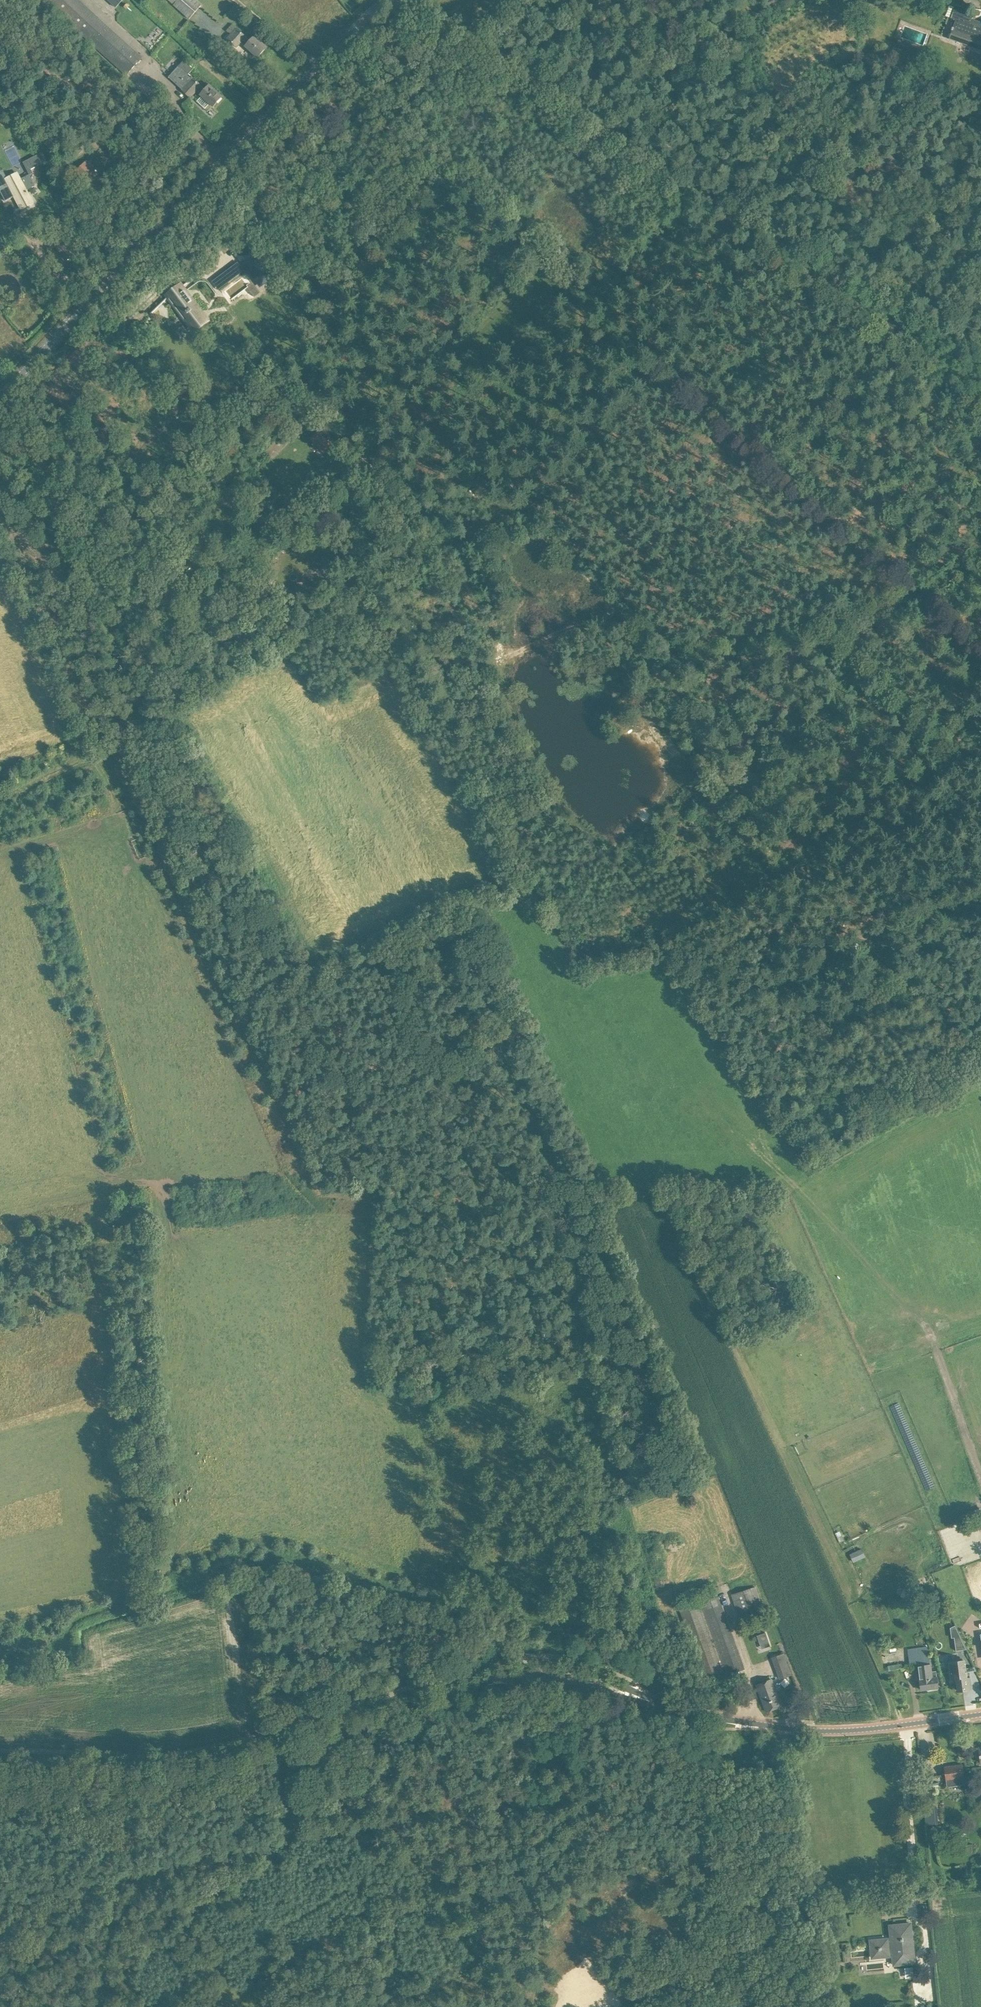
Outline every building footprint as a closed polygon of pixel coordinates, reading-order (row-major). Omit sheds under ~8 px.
[(142,57),(80,0),(47,0),(127,73),(142,57)] [(190,18),(201,5),(196,0),(169,0),(190,18)] [(949,39),(980,50),(980,30),(969,25),(972,18),(964,15),(965,10),(955,7),(950,20),(955,22),(949,39)] [(232,24),(227,30),(231,34),(227,38),(237,47),(241,42),(257,57),(267,47),(255,36),(251,41),(246,37),(237,28),(232,24)] [(184,59),(179,66),(168,77),(183,91),(191,97),(196,92),(200,96),(201,95),(213,106),(222,96),(208,83),(203,88),(189,75),(194,69),(184,59)] [(30,158),(35,167),(46,162),(41,153),(30,158)] [(85,162),(77,171),(86,180),(89,177),(92,180),(97,174),(85,162)] [(6,201),(15,196),(18,203),(22,210),(34,203),(30,197),(26,188),(28,187),(27,185),(33,181),(30,174),(20,179),(18,174),(6,180),(5,178),(7,177),(4,170),(0,172),(0,190),(6,201)] [(241,253),(260,278),(271,270),(262,258),(264,256),(258,249),(256,250),(252,244),(241,253)] [(181,283),(162,296),(193,336),(211,321),(181,283)] [(354,455),(348,462),(366,475),(371,467),(354,455)] [(329,575),(333,559),(328,558),(322,556),(321,559),(318,559),(316,569),(324,570),(324,573),(329,575)] [(756,1587),(732,1594),(740,1618),(763,1610),(756,1587)] [(719,1597),(690,1607),(705,1649),(734,1639),(719,1597)] [(949,1628),(959,1650),(966,1647),(956,1625),(949,1628)] [(755,1635),(760,1651),(773,1648),(767,1631),(755,1635)] [(927,1645),(908,1647),(911,1667),(918,1666),(920,1679),(921,1689),(938,1687),(937,1677),(936,1671),(931,1671),(930,1664),(927,1645)] [(773,1657),(780,1678),(791,1674),(783,1654),(773,1657)] [(967,1677),(967,1675),(965,1663),(962,1663),(962,1660),(955,1661),(955,1664),(948,1665),(950,1679),(955,1679),(956,1690),(971,1687),(970,1677),(967,1677)] [(772,1679),(757,1684),(766,1711),(780,1706),(775,1692),(776,1692),(772,1679)] [(962,1764),(945,1767),(946,1779),(947,1779),(948,1785),(964,1782),(963,1776),(964,1776),(962,1764)] [(870,1940),(871,1950),(872,1957),(889,1956),(889,1954),(893,1953),(894,1965),(915,1962),(911,1923),(890,1925),(891,1940),(888,1940),(888,1939),(870,1940)] [(904,1966),(904,1977),(915,1977),(915,1966),(904,1966)]
